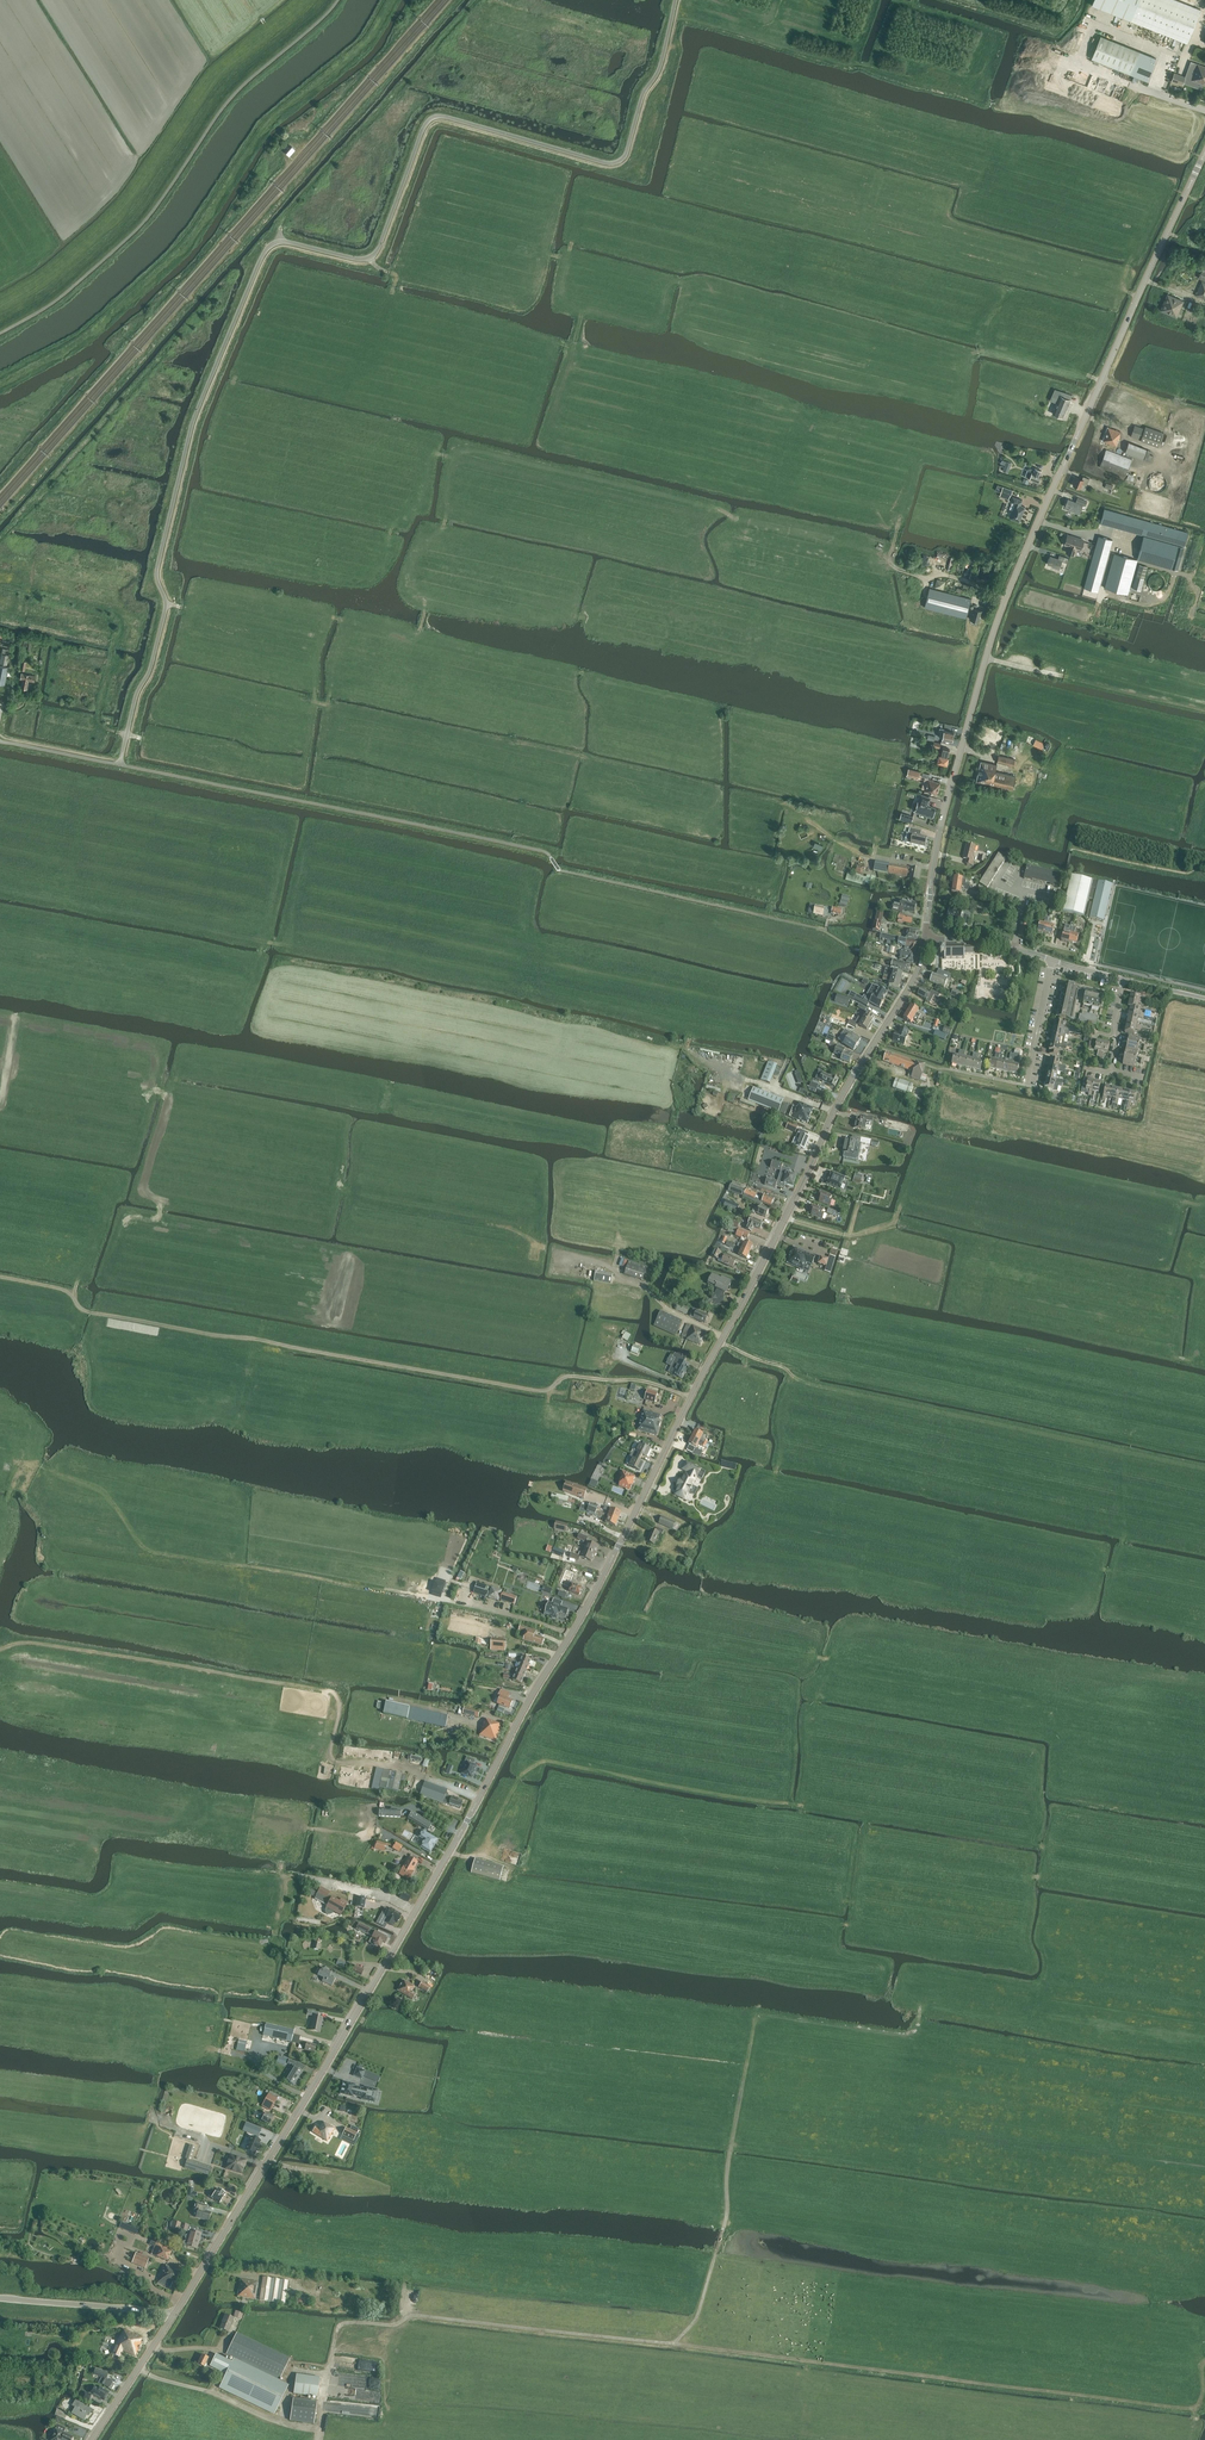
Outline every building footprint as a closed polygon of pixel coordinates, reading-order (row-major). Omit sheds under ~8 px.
[(1131,21),(1187,43),(1200,9),(1177,0),(1093,0),(1091,5),(1131,21)] [(1101,36),(1092,59),(1094,60),(1101,63),(1127,73),(1147,81),(1157,58),(1101,36)] [(1192,80),(1204,85),(1204,67),(1198,64),(1192,80)] [(1182,85),(1185,77),(1174,73),(1171,81),(1182,85)] [(289,155),(295,149),(292,146),(286,153),(289,155)] [(1202,282),(1196,295),(1204,299),(1204,283),(1202,282)] [(1176,317),(1183,301),(1168,294),(1161,310),(1176,317)] [(1051,400),(1057,403),(1053,414),(1062,418),(1072,395),(1056,389),(1051,400)] [(1159,447),(1164,433),(1146,427),(1145,429),(1135,425),(1131,436),(1159,447)] [(1120,435),(1121,432),(1108,427),(1103,441),(1117,446),(1120,436),(1120,435)] [(1143,459),(1147,449),(1129,442),(1125,453),(1143,459)] [(1126,477),(1133,460),(1106,450),(1100,467),(1126,477)] [(1011,462),(1007,461),(1003,472),(1006,474),(1011,462)] [(1041,475),(1040,475),(1041,470),(1034,467),(1033,470),(1030,468),(1029,469),(1028,470),(1025,477),(1038,482),(1041,475)] [(1166,481),(1166,479),(1166,478),(1165,477),(1164,475),(1163,474),(1161,473),(1159,473),(1158,473),(1156,473),(1155,473),(1153,474),(1152,475),(1151,477),(1150,478),(1150,480),(1150,481),(1150,483),(1151,484),(1152,486),(1153,487),(1154,488),(1155,488),(1157,489),(1159,489),(1160,489),(1162,488),(1163,487),(1164,486),(1165,485),(1166,484),(1166,481)] [(1086,485),(1089,479),(1083,476),(1082,479),(1077,477),(1073,485),(1080,488),(1082,484),(1086,485)] [(995,490),(1010,496),(1012,490),(998,485),(995,490)] [(1010,518),(1020,521),(1025,507),(1021,505),(1023,500),(1013,496),(1011,502),(1015,504),(1010,518)] [(1085,506),(1087,501),(1078,498),(1076,502),(1068,499),(1065,507),(1072,510),(1071,511),(1079,514),(1083,505),(1085,506)] [(1100,523),(1144,535),(1137,559),(1172,568),(1178,545),(1184,547),(1188,533),(1104,509),(1100,523)] [(1068,535),(1065,545),(1068,546),(1066,552),(1075,555),(1077,549),(1081,550),(1084,540),(1068,535)] [(1098,592),(1113,540),(1099,536),(1084,588),(1098,592)] [(1172,568),(1178,570),(1184,547),(1178,545),(1172,568)] [(1128,594),(1137,560),(1114,554),(1105,588),(1128,594)] [(1067,563),(1068,558),(1059,555),(1058,559),(1050,556),(1048,564),(1055,566),(1055,568),(1059,569),(1062,561),(1067,563)] [(961,576),(965,562),(957,559),(953,573),(961,576)] [(996,569),(980,564),(976,580),(992,585),(995,573),(994,573),(996,569)] [(1140,565),(1136,577),(1145,579),(1148,567),(1140,565)] [(1167,583),(1167,581),(1167,580),(1166,578),(1165,577),(1164,576),(1162,575),(1161,574),(1159,574),(1157,574),(1155,574),(1154,575),(1152,576),(1151,577),(1150,579),(1150,580),(1149,582),(1149,584),(1150,586),(1150,587),(1152,589),(1153,590),(1155,591),(1156,591),(1158,592),(1160,591),(1161,591),(1163,590),(1164,589),(1165,588),(1166,586),(1167,584),(1167,583)] [(961,593),(962,590),(964,584),(952,580),(950,590),(961,593)] [(971,599),(930,588),(925,607),(966,618),(971,599)] [(982,610),(973,608),(970,619),(979,621),(982,610)] [(3,647),(2,653),(9,655),(10,648),(3,647)] [(9,655),(2,653),(0,663),(7,664),(9,655)] [(5,684),(8,667),(0,665),(0,683),(5,684)] [(34,681),(35,676),(22,673),(20,679),(23,679),(21,688),(27,689),(28,680),(34,681)] [(953,740),(954,733),(944,731),(944,729),(940,728),(939,732),(944,733),(942,738),(952,740),(953,740)] [(948,761),(949,757),(948,756),(950,749),(943,747),(942,753),(940,752),(939,754),(937,762),(947,765),(947,764),(948,764),(949,761),(948,761)] [(1013,766),(1015,759),(999,755),(997,762),(1013,766)] [(1013,790),(1016,776),(995,772),(997,765),(981,761),(976,781),(1013,790)] [(909,769),(908,775),(919,778),(920,772),(909,769)] [(926,778),(922,789),(926,790),(925,791),(937,794),(940,783),(926,778)] [(916,800),(912,809),(932,817),(933,815),(934,815),(936,811),(935,810),(935,808),(928,805),(931,798),(922,795),(919,802),(916,800)] [(901,812),(899,819),(911,823),(913,817),(901,812)] [(925,847),(927,838),(920,836),(921,831),(910,829),(909,834),(913,835),(911,844),(925,847)] [(973,866),(974,861),(972,861),(976,846),(967,844),(963,859),(967,859),(966,864),(973,866)] [(996,857),(1004,862),(1006,858),(998,853),(996,857)] [(994,860),(1002,865),(1004,862),(996,857),(994,860)] [(992,863),(1000,868),(1002,865),(994,860),(992,863)] [(888,874),(890,864),(876,862),(874,871),(888,874)] [(990,867),(998,872),(1000,868),(992,863),(990,867)] [(911,868),(890,864),(888,874),(907,877),(908,874),(910,874),(909,881),(918,883),(920,870),(911,868)] [(1059,887),(1062,874),(1027,866),(1024,878),(1028,879),(1028,878),(1053,884),(1053,885),(1059,887)] [(988,870),(996,875),(998,872),(990,867),(988,870)] [(986,873),(994,878),(996,875),(988,870),(986,873)] [(865,877),(847,872),(845,880),(863,885),(865,877)] [(983,877),(991,882),(994,878),(986,873),(983,877)] [(873,885),(875,877),(866,876),(865,884),(873,885)] [(1063,911),(1084,916),(1088,898),(1094,900),(1093,903),(1090,902),(1086,916),(1090,917),(1090,918),(1104,921),(1112,885),(1098,881),(1099,881),(1092,880),(1092,881),(1071,876),(1067,891),(1064,891),(1062,898),(1065,899),(1063,911)] [(981,880),(989,885),(991,882),(983,877),(981,880)] [(953,885),(969,888),(974,888),(974,885),(966,884),(966,883),(962,882),(963,879),(954,878),(953,885)] [(989,885),(981,880),(979,883),(987,888),(989,885)] [(960,894),(961,890),(965,891),(965,890),(968,891),(969,888),(953,885),(952,893),(960,894)] [(843,895),(840,904),(847,906),(849,897),(843,895)] [(916,904),(901,900),(899,907),(893,905),(892,910),(902,913),(903,910),(914,913),(916,904)] [(814,914),(823,916),(823,913),(830,915),(836,916),(836,915),(841,916),(842,911),(833,909),(833,910),(816,906),(814,914)] [(960,924),(962,924),(967,925),(969,917),(968,916),(968,912),(962,910),(962,912),(949,910),(947,922),(960,924)] [(913,918),(904,916),(899,915),(897,922),(902,924),(902,922),(911,925),(913,918)] [(1037,931),(1045,933),(1049,918),(1046,917),(1044,924),(1039,923),(1037,931)] [(1049,918),(1045,933),(1052,935),(1054,927),(1050,926),(1052,919),(1049,918)] [(880,932),(881,923),(876,922),(874,922),(873,930),(880,932)] [(1073,927),(1069,942),(1076,944),(1078,936),(1074,935),(1076,928),(1077,923),(1074,923),(1073,927)] [(1019,936),(1020,937),(1024,938),(1025,936),(1027,926),(1022,924),(1019,935),(1019,936)] [(1061,940),(1069,942),(1073,927),(1070,926),(1068,933),(1064,932),(1061,940)] [(905,938),(918,941),(920,931),(907,929),(905,938)] [(916,952),(918,942),(881,934),(880,938),(896,941),(896,940),(899,941),(898,945),(905,947),(905,950),(916,952)] [(975,952),(974,949),(974,946),(965,946),(963,946),(945,947),(944,947),(944,948),(944,950),(940,951),(940,955),(944,955),(944,958),(944,959),(963,958),(964,958),(964,952),(966,952),(975,952)] [(907,960),(906,962),(913,963),(915,953),(902,950),(891,947),(890,953),(900,956),(899,959),(907,960)] [(891,967),(889,967),(889,968),(908,973),(910,964),(893,960),(891,967)] [(884,976),(903,981),(904,977),(902,976),(903,973),(886,969),(884,976)] [(930,982),(944,988),(945,988),(947,988),(950,981),(949,980),(951,975),(939,970),(938,973),(936,976),(933,974),(929,982),(930,982)] [(901,986),(903,981),(884,976),(883,980),(890,982),(889,985),(899,988),(900,985),(901,986)] [(883,1000),(887,992),(873,984),(863,1002),(869,1004),(869,1002),(880,1008),(884,1001),(883,1000)] [(1056,1017),(1071,1020),(1079,987),(1064,984),(1056,1017)] [(930,993),(921,989),(918,995),(926,1000),(926,1001),(930,1003),(934,996),(938,998),(940,995),(931,991),(930,993)] [(963,993),(953,989),(951,996),(961,1000),(963,993)] [(1083,1004),(1100,1008),(1103,993),(1086,989),(1083,1004)] [(851,999),(837,994),(835,1002),(848,1006),(851,999)] [(1131,994),(1129,1000),(1144,1003),(1145,1001),(1140,1000),(1141,996),(1131,994)] [(1128,1007),(1130,1007),(1138,1008),(1138,1005),(1144,1006),(1144,1003),(1129,1000),(1128,1007)] [(911,1005),(907,1012),(918,1018),(920,1015),(917,1013),(919,1010),(911,1005)] [(1130,1007),(1129,1013),(1144,1016),(1144,1014),(1139,1013),(1140,1009),(1138,1008),(1130,1007)] [(863,1019),(871,1023),(875,1017),(867,1012),(863,1019)] [(916,1021),(918,1018),(907,1012),(903,1019),(911,1023),(913,1019),(916,1021)] [(1129,1013),(1128,1019),(1137,1022),(1138,1018),(1143,1019),(1144,1016),(1129,1013)] [(867,1030),(871,1023),(863,1019),(861,1017),(859,1020),(862,1021),(859,1025),(867,1030)] [(1126,1026),(1141,1029),(1141,1026),(1136,1025),(1137,1022),(1128,1019),(1126,1026)] [(1055,1022),(1054,1029),(1070,1032),(1076,1034),(1076,1031),(1072,1026),(1069,1029),(1063,1028),(1064,1024),(1055,1022)] [(953,1029),(945,1026),(942,1032),(951,1035),(953,1029)] [(1140,1032),(1141,1029),(1126,1026),(1125,1032),(1134,1034),(1135,1031),(1140,1032)] [(908,1030),(901,1027),(899,1033),(896,1032),(893,1041),(904,1045),(907,1036),(906,1036),(908,1030)] [(1052,1036),(1061,1038),(1065,1039),(1066,1035),(1069,1036),(1070,1032),(1054,1029),(1052,1036)] [(851,1033),(845,1030),(843,1033),(848,1037),(844,1044),(853,1051),(854,1050),(855,1050),(856,1047),(856,1046),(859,1042),(858,1042),(861,1038),(852,1032),(851,1033)] [(1051,1043),(1067,1046),(1067,1043),(1064,1042),(1065,1039),(1061,1038),(1052,1036),(1051,1043)] [(1126,1050),(1138,1053),(1141,1040),(1129,1037),(1126,1050)] [(1100,1057),(1103,1042),(1097,1041),(1096,1041),(1091,1040),(1089,1049),(1094,1050),(1098,1051),(1097,1056),(1100,1057)] [(1109,1044),(1103,1042),(1100,1057),(1102,1057),(1103,1052),(1107,1053),(1109,1044)] [(1067,1046),(1051,1043),(1049,1050),(1058,1052),(1059,1048),(1066,1050),(1067,1046)] [(853,1056),(844,1053),(845,1049),(837,1045),(834,1054),(842,1056),(841,1060),(850,1063),(853,1056)] [(959,1066),(962,1050),(960,1050),(959,1054),(959,1056),(954,1055),(952,1064),(959,1066)] [(965,1051),(962,1050),(959,1066),(966,1067),(968,1058),(963,1057),(964,1055),(965,1055),(965,1051)] [(1123,1064),(1134,1066),(1138,1053),(1126,1050),(1123,1064)] [(920,1081),(925,1066),(887,1052),(886,1053),(884,1057),(885,1057),(883,1061),(910,1071),(908,1077),(920,1081)] [(966,1067),(973,1069),(976,1053),(974,1053),(973,1057),(973,1059),(968,1058),(966,1067)] [(979,1054),(976,1053),(973,1069),(980,1070),(982,1061),(977,1060),(978,1058),(979,1054)] [(989,1068),(996,1070),(999,1054),(996,1053),(995,1060),(991,1059),(989,1068)] [(1014,1053),(1013,1057),(1010,1073),(1017,1074),(1019,1065),(1015,1065),(1016,1061),(1018,1062),(1020,1054),(1014,1053)] [(996,1070),(1003,1071),(1005,1062),(1001,1062),(1003,1055),(999,1054),(996,1070)] [(1003,1071),(1010,1073),(1013,1057),(1010,1056),(1009,1063),(1005,1062),(1003,1071)] [(1051,1059),(1049,1066),(1065,1070),(1066,1066),(1059,1065),(1060,1061),(1051,1059)] [(768,1062),(761,1080),(770,1083),(777,1066),(768,1062)] [(1064,1073),(1065,1073),(1068,1073),(1068,1070),(1065,1070),(1049,1066),(1048,1073),(1057,1075),(1058,1071),(1064,1073)] [(820,1070),(816,1079),(819,1081),(820,1080),(835,1087),(839,1079),(820,1070)] [(1046,1080),(1062,1084),(1065,1084),(1065,1081),(1056,1079),(1057,1075),(1048,1073),(1046,1080)] [(1085,1077),(1083,1087),(1081,1092),(1089,1094),(1088,1095),(1091,1096),(1094,1081),(1090,1080),(1091,1078),(1085,1077)] [(913,1085),(896,1079),(893,1088),(910,1094),(913,1085)] [(1062,1084),(1046,1080),(1045,1087),(1047,1088),(1046,1093),(1052,1094),(1053,1091),(1057,1092),(1058,1086),(1062,1087),(1062,1084)] [(1094,1081),(1091,1096),(1094,1096),(1095,1091),(1099,1092),(1101,1083),(1094,1081)] [(1106,1096),(1110,1097),(1112,1088),(1105,1086),(1102,1101),(1105,1101),(1106,1096)] [(784,1100),(753,1087),(748,1101),(778,1113),(784,1100)] [(1115,1104),(1118,1089),(1112,1088),(1110,1097),(1113,1098),(1112,1103),(1115,1104)] [(1119,1099),(1122,1100),(1124,1090),(1118,1089),(1115,1104),(1118,1104),(1119,1099)] [(1127,1106),(1131,1092),(1124,1090),(1122,1100),(1126,1101),(1125,1106),(1127,1106)] [(1137,1093),(1131,1092),(1127,1106),(1130,1107),(1131,1102),(1135,1103),(1137,1093)] [(807,1123),(813,1109),(806,1106),(806,1105),(799,1102),(797,1108),(793,1106),(789,1117),(800,1121),(807,1123)] [(863,1119),(856,1118),(854,1128),(864,1130),(866,1120),(872,1122),(873,1118),(864,1116),(863,1119)] [(789,1122),(786,1129),(796,1132),(799,1126),(789,1122)] [(911,1130),(905,1128),(903,1137),(908,1138),(909,1131),(911,1131),(911,1130)] [(797,1134),(798,1134),(796,1138),(795,1138),(793,1144),(796,1145),(796,1146),(805,1150),(810,1138),(805,1136),(806,1132),(799,1130),(797,1134)] [(860,1143),(861,1138),(852,1136),(851,1140),(846,1139),(843,1152),(853,1154),(856,1142),(860,1143)] [(777,1185),(784,1187),(785,1184),(793,1187),(797,1175),(786,1172),(782,1171),(779,1182),(767,1178),(765,1185),(776,1188),(777,1185)] [(842,1189),(846,1178),(833,1173),(829,1184),(842,1189)] [(864,1176),(856,1174),(854,1180),(861,1182),(864,1176)] [(745,1189),(740,1188),(731,1184),(729,1191),(742,1196),(745,1189)] [(774,1200),(774,1199),(765,1195),(764,1198),(759,1196),(758,1197),(756,1196),(757,1194),(746,1189),(743,1197),(756,1203),(761,1205),(762,1203),(771,1207),(773,1203),(774,1201),(774,1200)] [(830,1206),(832,1200),(831,1199),(832,1196),(821,1192),(818,1198),(820,1199),(819,1202),(830,1206)] [(724,1206),(734,1210),(737,1211),(739,1205),(726,1200),(724,1206)] [(822,1219),(825,1213),(823,1212),(824,1209),(813,1205),(811,1211),(813,1212),(811,1215),(822,1219)] [(769,1211),(769,1210),(760,1206),(758,1209),(754,1207),(752,1213),(755,1214),(755,1212),(757,1213),(766,1218),(767,1215),(768,1214),(769,1212),(769,1211)] [(754,1226),(760,1229),(763,1223),(751,1218),(746,1229),(752,1232),(754,1226)] [(739,1221),(731,1219),(730,1225),(737,1227),(739,1221)] [(750,1233),(739,1228),(736,1235),(742,1237),(743,1234),(748,1237),(750,1233)] [(740,1247),(750,1252),(753,1245),(745,1241),(744,1245),(738,1242),(737,1246),(740,1247)] [(746,1259),(750,1252),(740,1247),(738,1250),(741,1251),(739,1255),(746,1259)] [(816,1255),(795,1247),(788,1263),(804,1269),(807,1261),(813,1263),(816,1255)] [(722,1263),(733,1268),(734,1265),(735,1265),(736,1262),(736,1261),(725,1256),(721,1254),(721,1253),(715,1250),(712,1256),(718,1259),(719,1257),(723,1259),(722,1263)] [(829,1259),(821,1256),(819,1263),(826,1266),(829,1259)] [(629,1261),(625,1274),(625,1275),(643,1281),(647,1266),(629,1261)] [(594,1281),(612,1284),(613,1275),(596,1272),(594,1281)] [(729,1288),(732,1281),(722,1276),(721,1278),(713,1274),(709,1282),(717,1285),(716,1287),(718,1289),(710,1305),(724,1304),(723,1298),(724,1298),(724,1295),(727,1288),(729,1288)] [(687,1314),(690,1308),(678,1302),(675,1309),(687,1314)] [(676,1336),(682,1322),(661,1311),(654,1325),(676,1336)] [(696,1311),(693,1317),(696,1319),(705,1323),(708,1316),(696,1311)] [(693,1326),(693,1327),(687,1324),(682,1336),(687,1338),(687,1339),(700,1346),(706,1332),(693,1326)] [(626,1329),(621,1338),(628,1341),(634,1330),(630,1328),(628,1330),(626,1329)] [(641,1348),(634,1345),(631,1352),(638,1355),(641,1348)] [(682,1379),(689,1365),(684,1362),(686,1359),(675,1353),(673,1357),(679,1361),(672,1374),(682,1379)] [(648,1390),(645,1400),(655,1402),(658,1393),(648,1390)] [(661,1415),(643,1410),(640,1420),(655,1425),(654,1427),(659,1428),(661,1420),(660,1420),(661,1415)] [(640,1420),(637,1430),(657,1436),(659,1428),(654,1427),(655,1425),(640,1420)] [(700,1441),(703,1443),(706,1444),(708,1441),(701,1438),(703,1434),(695,1430),(692,1437),(700,1441)] [(698,1444),(700,1441),(692,1437),(689,1444),(696,1448),(698,1444)] [(633,1450),(631,1453),(641,1458),(643,1455),(647,1457),(651,1449),(638,1443),(634,1450),(633,1450)] [(640,1461),(641,1458),(631,1453),(630,1456),(631,1457),(628,1465),(640,1471),(644,1463),(640,1461)] [(698,1477),(701,1470),(686,1462),(683,1469),(689,1473),(688,1475),(686,1474),(683,1480),(681,1479),(677,1487),(679,1488),(675,1494),(685,1499),(688,1493),(689,1493),(693,1485),(692,1485),(696,1476),(698,1477)] [(633,1481),(635,1476),(622,1471),(620,1475),(623,1476),(619,1486),(630,1491),(634,1481),(633,1481)] [(16,1488),(28,1494),(34,1481),(23,1475),(16,1488)] [(587,1490),(566,1482),(563,1492),(584,1499),(587,1490)] [(568,1498),(551,1494),(550,1499),(556,1500),(563,1501),(567,1502),(568,1498)] [(589,1508),(597,1511),(599,1506),(590,1502),(589,1508)] [(616,1526),(618,1520),(609,1516),(597,1511),(589,1508),(582,1505),(580,1509),(585,1510),(584,1512),(601,1518),(601,1517),(607,1520),(606,1523),(616,1526)] [(610,1513),(609,1516),(618,1520),(621,1513),(611,1509),(605,1507),(604,1510),(606,1510),(606,1511),(610,1513)] [(672,1530),(675,1523),(662,1517),(659,1524),(672,1530)] [(554,1530),(559,1531),(566,1533),(568,1525),(556,1522),(554,1530)] [(659,1533),(662,1535),(664,1531),(657,1528),(656,1532),(652,1530),(647,1541),(654,1544),(659,1533)] [(584,1550),(595,1554),(598,1549),(597,1548),(598,1546),(586,1542),(588,1538),(580,1534),(578,1539),(584,1541),(582,1545),(586,1546),(584,1550)] [(565,1552),(554,1548),(552,1553),(563,1557),(565,1552)] [(595,1554),(584,1550),(583,1553),(579,1552),(578,1556),(572,1553),(570,1558),(578,1561),(580,1557),(592,1562),(592,1560),(593,1560),(595,1554)] [(571,1577),(565,1574),(561,1583),(571,1588),(570,1592),(579,1596),(579,1595),(580,1594),(581,1593),(581,1591),(582,1588),(573,1584),(574,1583),(570,1581),(569,1581),(571,1577)] [(477,1582),(474,1593),(499,1601),(503,1590),(492,1586),(490,1592),(486,1590),(488,1585),(477,1582)] [(517,1598),(503,1593),(500,1600),(514,1605),(517,1598)] [(555,1618),(557,1619),(559,1612),(567,1615),(569,1609),(561,1607),(561,1606),(549,1602),(545,1615),(552,1617),(552,1618),(554,1619),(555,1618)] [(526,1633),(523,1640),(533,1643),(542,1646),(545,1639),(535,1636),(537,1631),(520,1626),(519,1631),(526,1633)] [(492,1639),(491,1650),(505,1651),(506,1640),(492,1639)] [(521,1662),(520,1662),(529,1666),(531,1660),(523,1656),(522,1659),(519,1658),(518,1661),(521,1662)] [(529,1666),(520,1662),(518,1668),(526,1672),(529,1666)] [(524,1678),(526,1672),(518,1668),(515,1674),(524,1678)] [(524,1678),(515,1674),(515,1675),(512,1673),(511,1675),(511,1676),(514,1677),(513,1680),(521,1684),(524,1678)] [(510,1694),(501,1690),(497,1700),(499,1700),(497,1704),(510,1709),(513,1701),(508,1699),(510,1694)] [(408,1706),(387,1702),(386,1702),(384,1713),(447,1726),(449,1716),(408,1706)] [(464,1708),(463,1713),(480,1718),(482,1713),(464,1708)] [(478,1728),(476,1734),(496,1741),(501,1724),(487,1719),(486,1723),(484,1722),(482,1729),(478,1728)] [(467,1762),(462,1774),(472,1778),(477,1766),(473,1764),(475,1760),(467,1757),(466,1761),(467,1762)] [(383,1769),(379,1787),(398,1791),(402,1773),(383,1769)] [(460,1809),(463,1801),(451,1796),(450,1800),(444,1798),(447,1789),(425,1781),(420,1795),(442,1803),(443,1802),(448,1805),(460,1809)] [(412,1812),(408,1818),(425,1828),(424,1831),(423,1831),(419,1837),(425,1840),(420,1847),(430,1853),(438,1840),(426,1833),(427,1830),(428,1830),(432,1824),(412,1812)] [(384,1851),(386,1845),(377,1842),(374,1849),(384,1851)] [(396,1842),(394,1846),(392,1849),(399,1853),(403,1846),(396,1842)] [(400,1874),(404,1876),(409,1879),(413,1872),(412,1871),(417,1862),(416,1861),(417,1858),(411,1854),(401,1871),(400,1874)] [(476,1859),(472,1873),(500,1880),(504,1867),(476,1859)] [(321,1887),(316,1896),(329,1903),(327,1908),(325,1911),(325,1913),(326,1915),(328,1916),(330,1916),(332,1915),(334,1912),(341,1916),(347,1905),(345,1904),(346,1902),(341,1899),(340,1901),(332,1897),(331,1898),(328,1896),(330,1893),(321,1887)] [(412,1896),(403,1891),(400,1897),(408,1902),(412,1896)] [(365,1898),(357,1897),(356,1906),(363,1908),(365,1898)] [(393,1910),(390,1908),(386,1917),(388,1918),(385,1922),(393,1926),(395,1922),(397,1923),(398,1921),(399,1920),(400,1918),(400,1917),(401,1915),(393,1910)] [(385,1943),(388,1937),(374,1931),(364,1927),(364,1926),(359,1924),(357,1929),(362,1931),(372,1937),(371,1938),(369,1943),(372,1944),(372,1945),(380,1949),(383,1942),(385,1943)] [(325,1966),(324,1968),(321,1967),(317,1975),(323,1978),(322,1981),(332,1986),(336,1978),(330,1975),(331,1972),(326,1969),(327,1967),(325,1966)] [(361,1975),(364,1970),(356,1966),(353,1972),(361,1975)] [(413,2000),(416,1994),(412,1992),(415,1987),(411,1986),(412,1985),(403,1980),(397,1991),(413,2000)] [(427,1992),(430,1987),(422,1982),(419,1987),(427,1992)] [(318,2013),(308,2010),(305,2010),(305,2014),(307,2015),(313,2016),(310,2030),(320,2032),(323,2018),(318,2017),(318,2013)] [(236,2050),(244,2052),(252,2023),(243,2021),(236,2050)] [(291,2042),(294,2030),(266,2024),(263,2035),(291,2042)] [(314,2053),(316,2046),(307,2043),(299,2040),(300,2036),(294,2035),(292,2042),(298,2044),(298,2045),(305,2047),(304,2050),(314,2053)] [(265,2068),(235,2057),(231,2066),(261,2077),(265,2068)] [(289,2060),(288,2063),(293,2065),(292,2068),(293,2069),(286,2080),(294,2085),(302,2071),(295,2067),(297,2062),(289,2060)] [(365,2071),(357,2067),(354,2076),(362,2079),(365,2071)] [(356,2086),(344,2083),(340,2096),(352,2099),(353,2097),(361,2099),(361,2101),(374,2104),(378,2092),(364,2088),(364,2090),(355,2088),(356,2086)] [(268,2094),(262,2105),(272,2110),(277,2099),(268,2094)] [(265,2113),(264,2115),(262,2114),(259,2119),(262,2120),(261,2120),(270,2125),(273,2117),(265,2113)] [(246,2122),(243,2130),(258,2137),(261,2129),(246,2122)] [(327,2141),(335,2129),(325,2122),(323,2126),(321,2125),(319,2129),(316,2127),(313,2132),(327,2141)] [(352,2125),(350,2130),(346,2128),(342,2135),(353,2140),(359,2129),(352,2125)] [(251,2137),(246,2150),(248,2151),(255,2154),(257,2150),(259,2146),(259,2145),(261,2141),(257,2139),(254,2138),(252,2137),(251,2137)] [(205,2146),(193,2143),(191,2150),(189,2161),(196,2163),(199,2149),(204,2150),(205,2146)] [(229,2160),(227,2167),(234,2169),(241,2171),(243,2165),(245,2159),(238,2157),(231,2154),(229,2160)] [(210,2168),(189,2163),(187,2171),(208,2176),(210,2168)] [(189,2187),(188,2196),(197,2197),(197,2192),(193,2192),(193,2188),(189,2187)] [(216,2192),(213,2189),(208,2196),(212,2198),(219,2203),(220,2202),(221,2202),(222,2200),(222,2199),(224,2196),(223,2196),(225,2193),(219,2189),(217,2192),(216,2191),(216,2192)] [(208,2221),(211,2213),(203,2211),(205,2205),(196,2202),(193,2210),(198,2212),(196,2217),(208,2221)] [(171,2227),(188,2232),(187,2235),(186,2235),(185,2236),(185,2237),(185,2238),(186,2239),(186,2241),(184,2242),(183,2242),(183,2243),(184,2244),(185,2245),(186,2245),(186,2246),(197,2249),(201,2233),(196,2232),(198,2228),(173,2221),(171,2227)] [(171,2253),(155,2246),(151,2255),(168,2261),(171,2253)] [(132,2263),(145,2269),(149,2258),(136,2252),(132,2263)] [(176,2288),(183,2272),(166,2266),(164,2270),(163,2270),(158,2283),(171,2288),(172,2286),(176,2288)] [(263,2277),(262,2283),(259,2300),(285,2304),(288,2281),(263,2277)] [(238,2296),(256,2299),(259,2282),(240,2279),(238,2296)] [(307,2304),(307,2295),(298,2294),(297,2303),(307,2304)] [(237,2311),(235,2317),(242,2319),(244,2313),(237,2311)] [(228,2332),(234,2318),(225,2314),(223,2320),(223,2321),(220,2328),(228,2332)] [(135,2356),(141,2344),(140,2343),(143,2338),(123,2329),(112,2354),(120,2357),(123,2351),(135,2356)] [(279,2380),(290,2358),(237,2333),(226,2354),(279,2380)] [(232,2362),(216,2354),(213,2361),(208,2359),(209,2358),(202,2355),(197,2364),(204,2368),(207,2362),(211,2364),(210,2366),(224,2373),(222,2376),(225,2377),(220,2387),(275,2414),(288,2386),(234,2360),(232,2362)] [(93,2374),(99,2376),(101,2377),(103,2372),(95,2369),(93,2374)] [(297,2374),(294,2393),(318,2397),(321,2378),(297,2374)] [(105,2378),(102,2384),(111,2390),(115,2384),(105,2378)] [(90,2392),(96,2396),(95,2396),(98,2398),(98,2397),(104,2400),(105,2399),(106,2398),(108,2395),(108,2394),(108,2392),(109,2393),(109,2392),(99,2386),(98,2388),(94,2385),(90,2392)] [(85,2392),(83,2398),(89,2401),(91,2395),(88,2394),(89,2394),(85,2392)] [(294,2397),(290,2420),(316,2424),(319,2407),(317,2407),(317,2401),(294,2397)] [(89,2416),(92,2411),(76,2401),(73,2406),(75,2407),(72,2413),(84,2420),(87,2415),(89,2416)] [(55,2415),(56,2415),(65,2419),(67,2415),(57,2409),(55,2415)] [(73,2437),(64,2433),(66,2429),(57,2425),(55,2429),(56,2430),(54,2433),(53,2436),(53,2437),(51,2439),(61,2439),(71,2439),(73,2437)]
